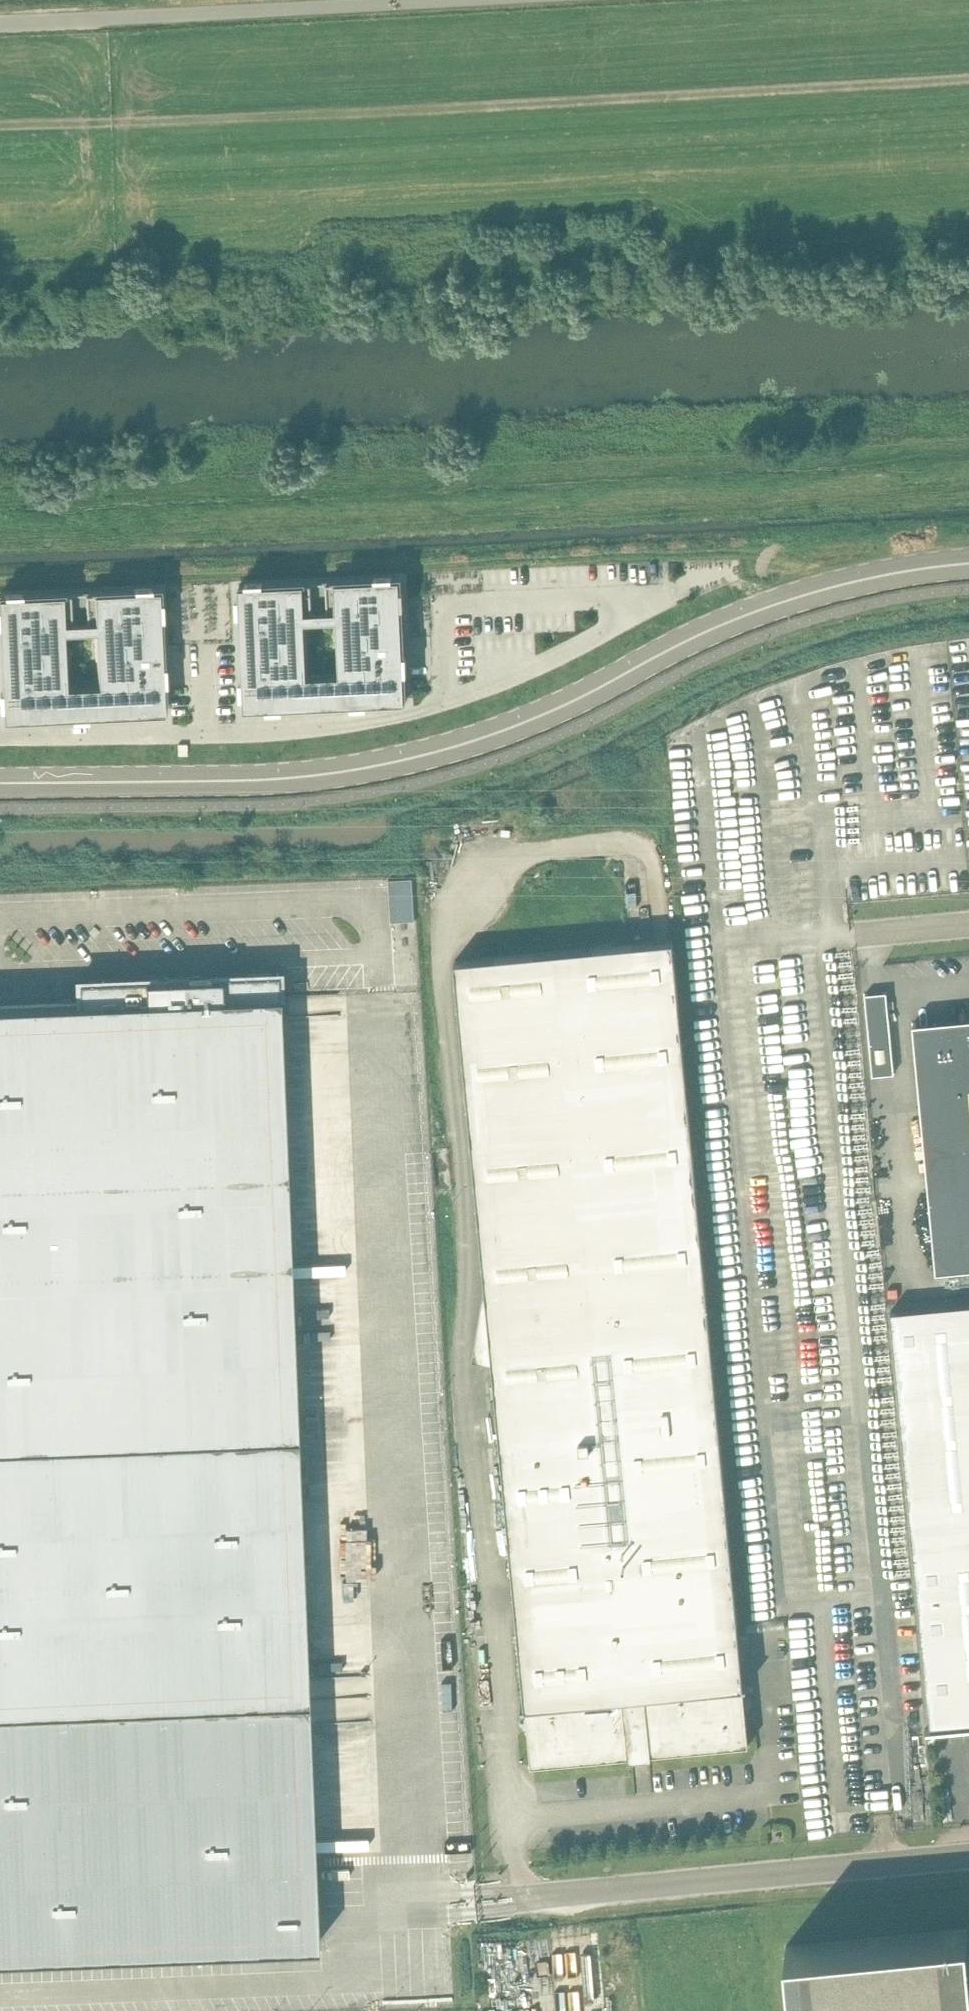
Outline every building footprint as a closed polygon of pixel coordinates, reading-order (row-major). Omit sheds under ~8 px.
[(400,578),(238,585),(244,710),(406,702),(400,578)] [(0,596),(0,680),(2,721),(164,713),(158,588),(0,596)] [(391,879),(391,920),(414,920),(413,879),(391,879)] [(420,952),(475,1834),(812,1812),(764,1042),(808,1039),(802,935),(758,937),(757,931),(420,952)] [(0,1006),(0,1958),(316,1946),(276,972),(77,980),(78,1003),(0,1006)] [(895,1073),(887,991),(864,993),(872,1075),(895,1073)] [(936,1271),(968,1268),(968,1025),(918,1030),(917,1022),(912,1022),(936,1271)] [(891,1310),(930,1725),(968,1721),(968,1303),(891,1310)] [(336,1537),(349,1536),(349,1553),(338,1554),(339,1578),(372,1577),(370,1515),(335,1516),(336,1537)] [(967,1929),(786,1946),(793,2010),(968,2010),(968,1948),(967,1929)]
